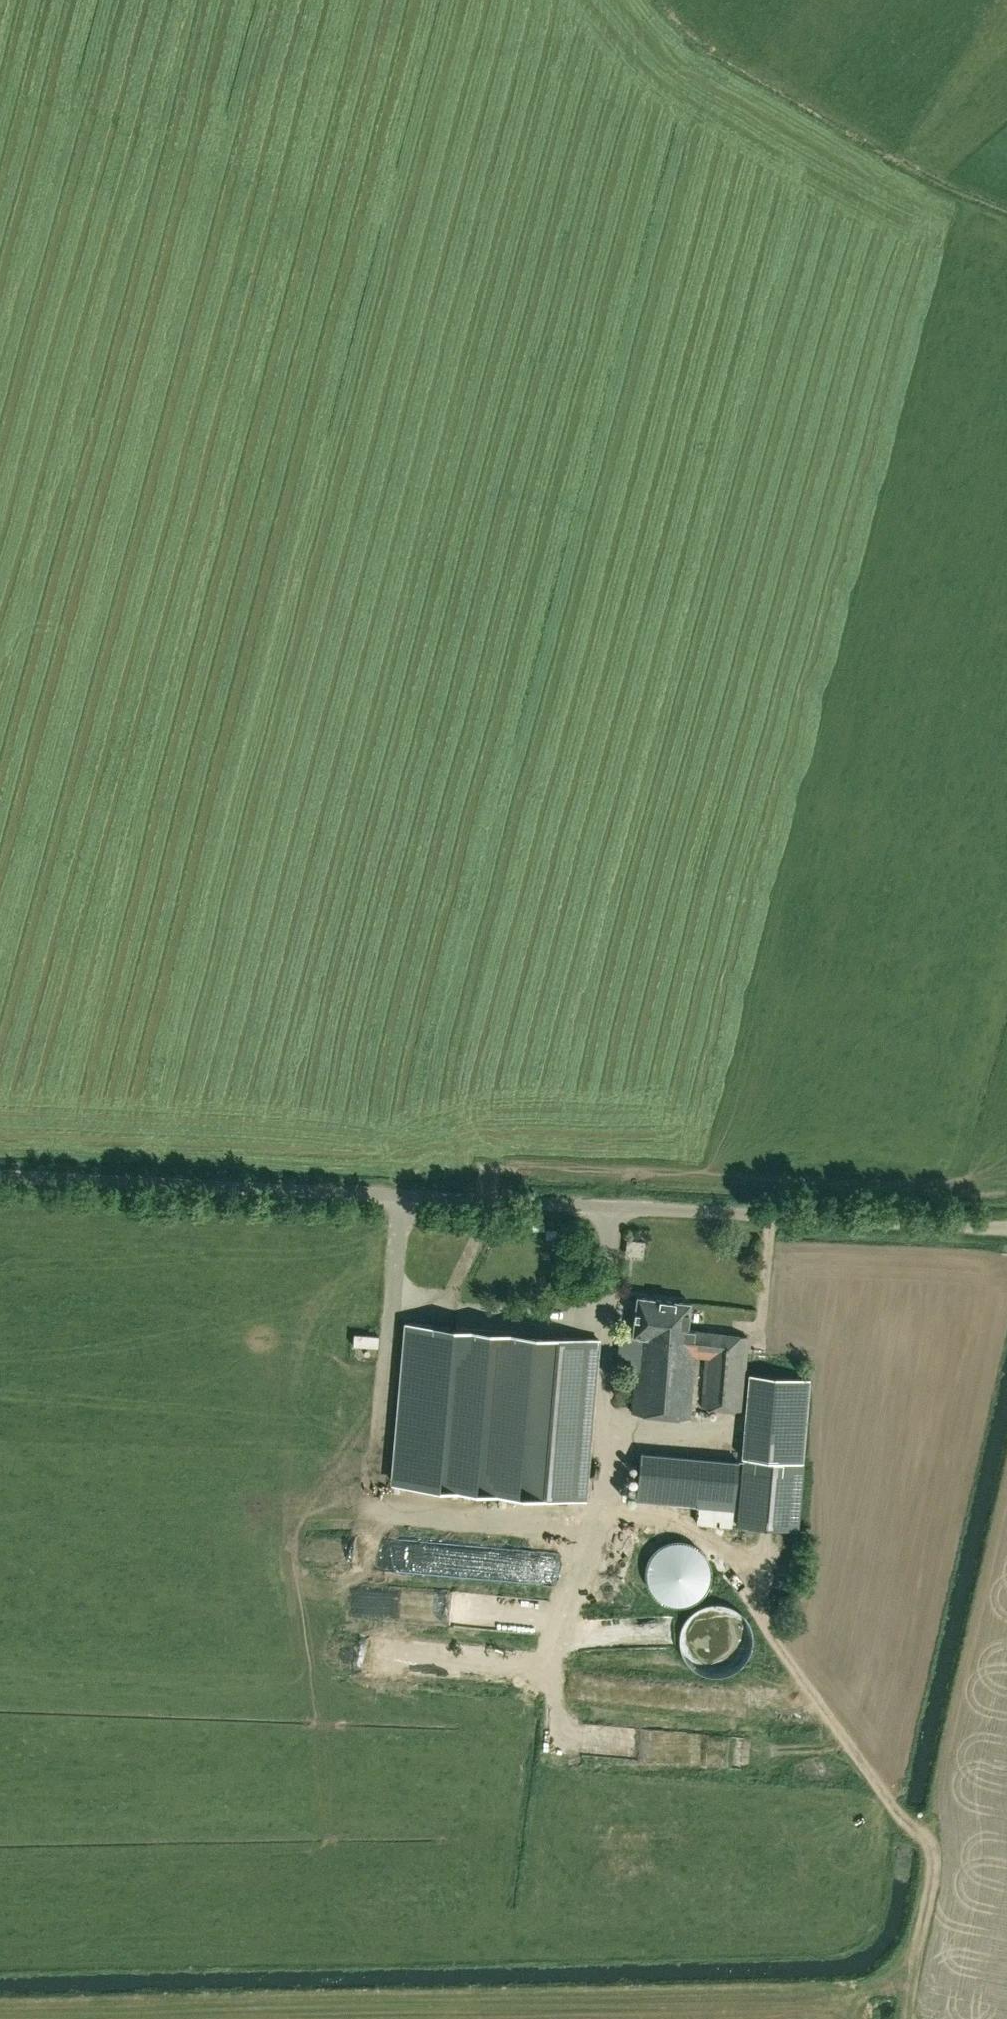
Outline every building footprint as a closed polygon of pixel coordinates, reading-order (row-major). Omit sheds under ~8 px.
[(635,1333),(639,1334),(632,1411),(688,1416),(694,1355),(705,1356),(701,1405),(743,1408),(750,1334),(689,1329),(691,1302),(638,1298),(635,1333)] [(586,1500),(598,1338),(409,1325),(397,1484),(586,1500)] [(745,1453),(738,1525),(794,1531),(808,1378),(751,1372),(744,1453),(745,1453)] [(636,1501),(696,1506),(695,1523),(731,1526),(733,1508),(734,1508),(738,1459),(642,1451),(636,1501)] [(679,1542),(672,1543),(666,1545),(660,1549),(655,1554),(652,1560),(650,1566),(649,1573),(650,1579),(652,1586),(656,1591),(661,1596),(666,1599),(673,1601),(679,1602),(686,1601),(692,1599),(698,1595),(703,1590),(706,1585),(708,1578),(709,1572),(708,1565),(706,1559),(702,1553),(697,1549),(692,1545),(685,1543),(679,1542)] [(712,1669),(716,1668),(719,1667),(723,1666),(727,1664),(730,1662),(733,1659),(735,1656),(737,1653),(739,1650),(741,1646),(741,1642),(742,1639),(742,1635),(741,1631),(741,1627),(739,1623),(737,1620),(735,1617),(733,1614),(730,1611),(726,1609),(723,1607),(719,1606),(716,1605),(712,1605),(708,1605),(704,1605),(700,1606),(697,1608),(693,1609),(690,1611),(687,1614),(685,1617),(682,1620),(681,1624),(679,1627),(678,1631),(678,1635),(678,1639),(678,1642),(679,1646),(681,1650),(682,1653),(685,1656),(687,1659),(690,1662),(693,1664),(697,1666),(700,1667),(704,1668),(708,1669),(712,1669)] [(776,1653),(762,1652),(761,1667),(774,1668),(776,1653)]
